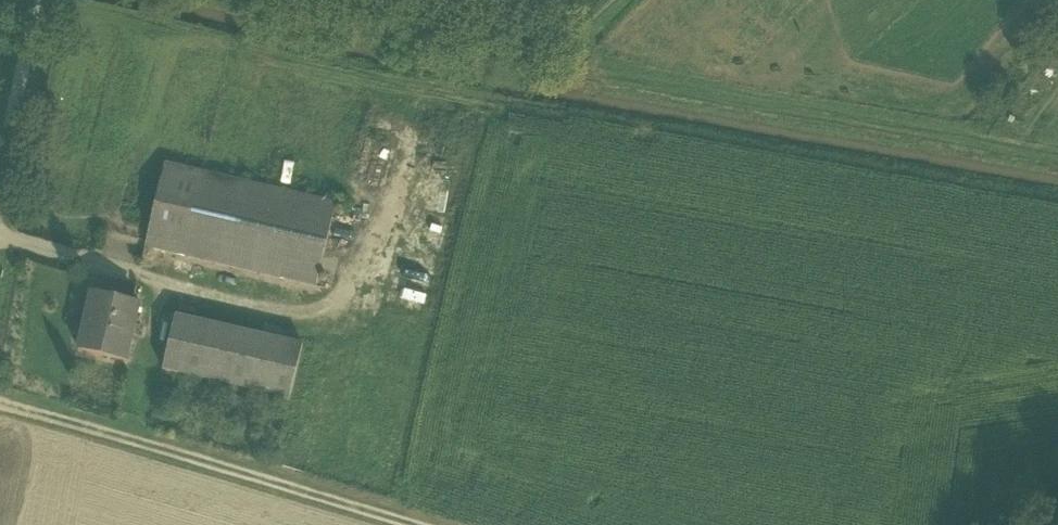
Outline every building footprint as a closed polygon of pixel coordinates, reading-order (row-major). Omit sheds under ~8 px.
[(337,203),(165,162),(145,245),(317,285),(337,203)] [(79,350),(125,360),(140,305),(90,292),(79,350)] [(302,344),(177,315),(163,368),(290,398),(302,344)]
